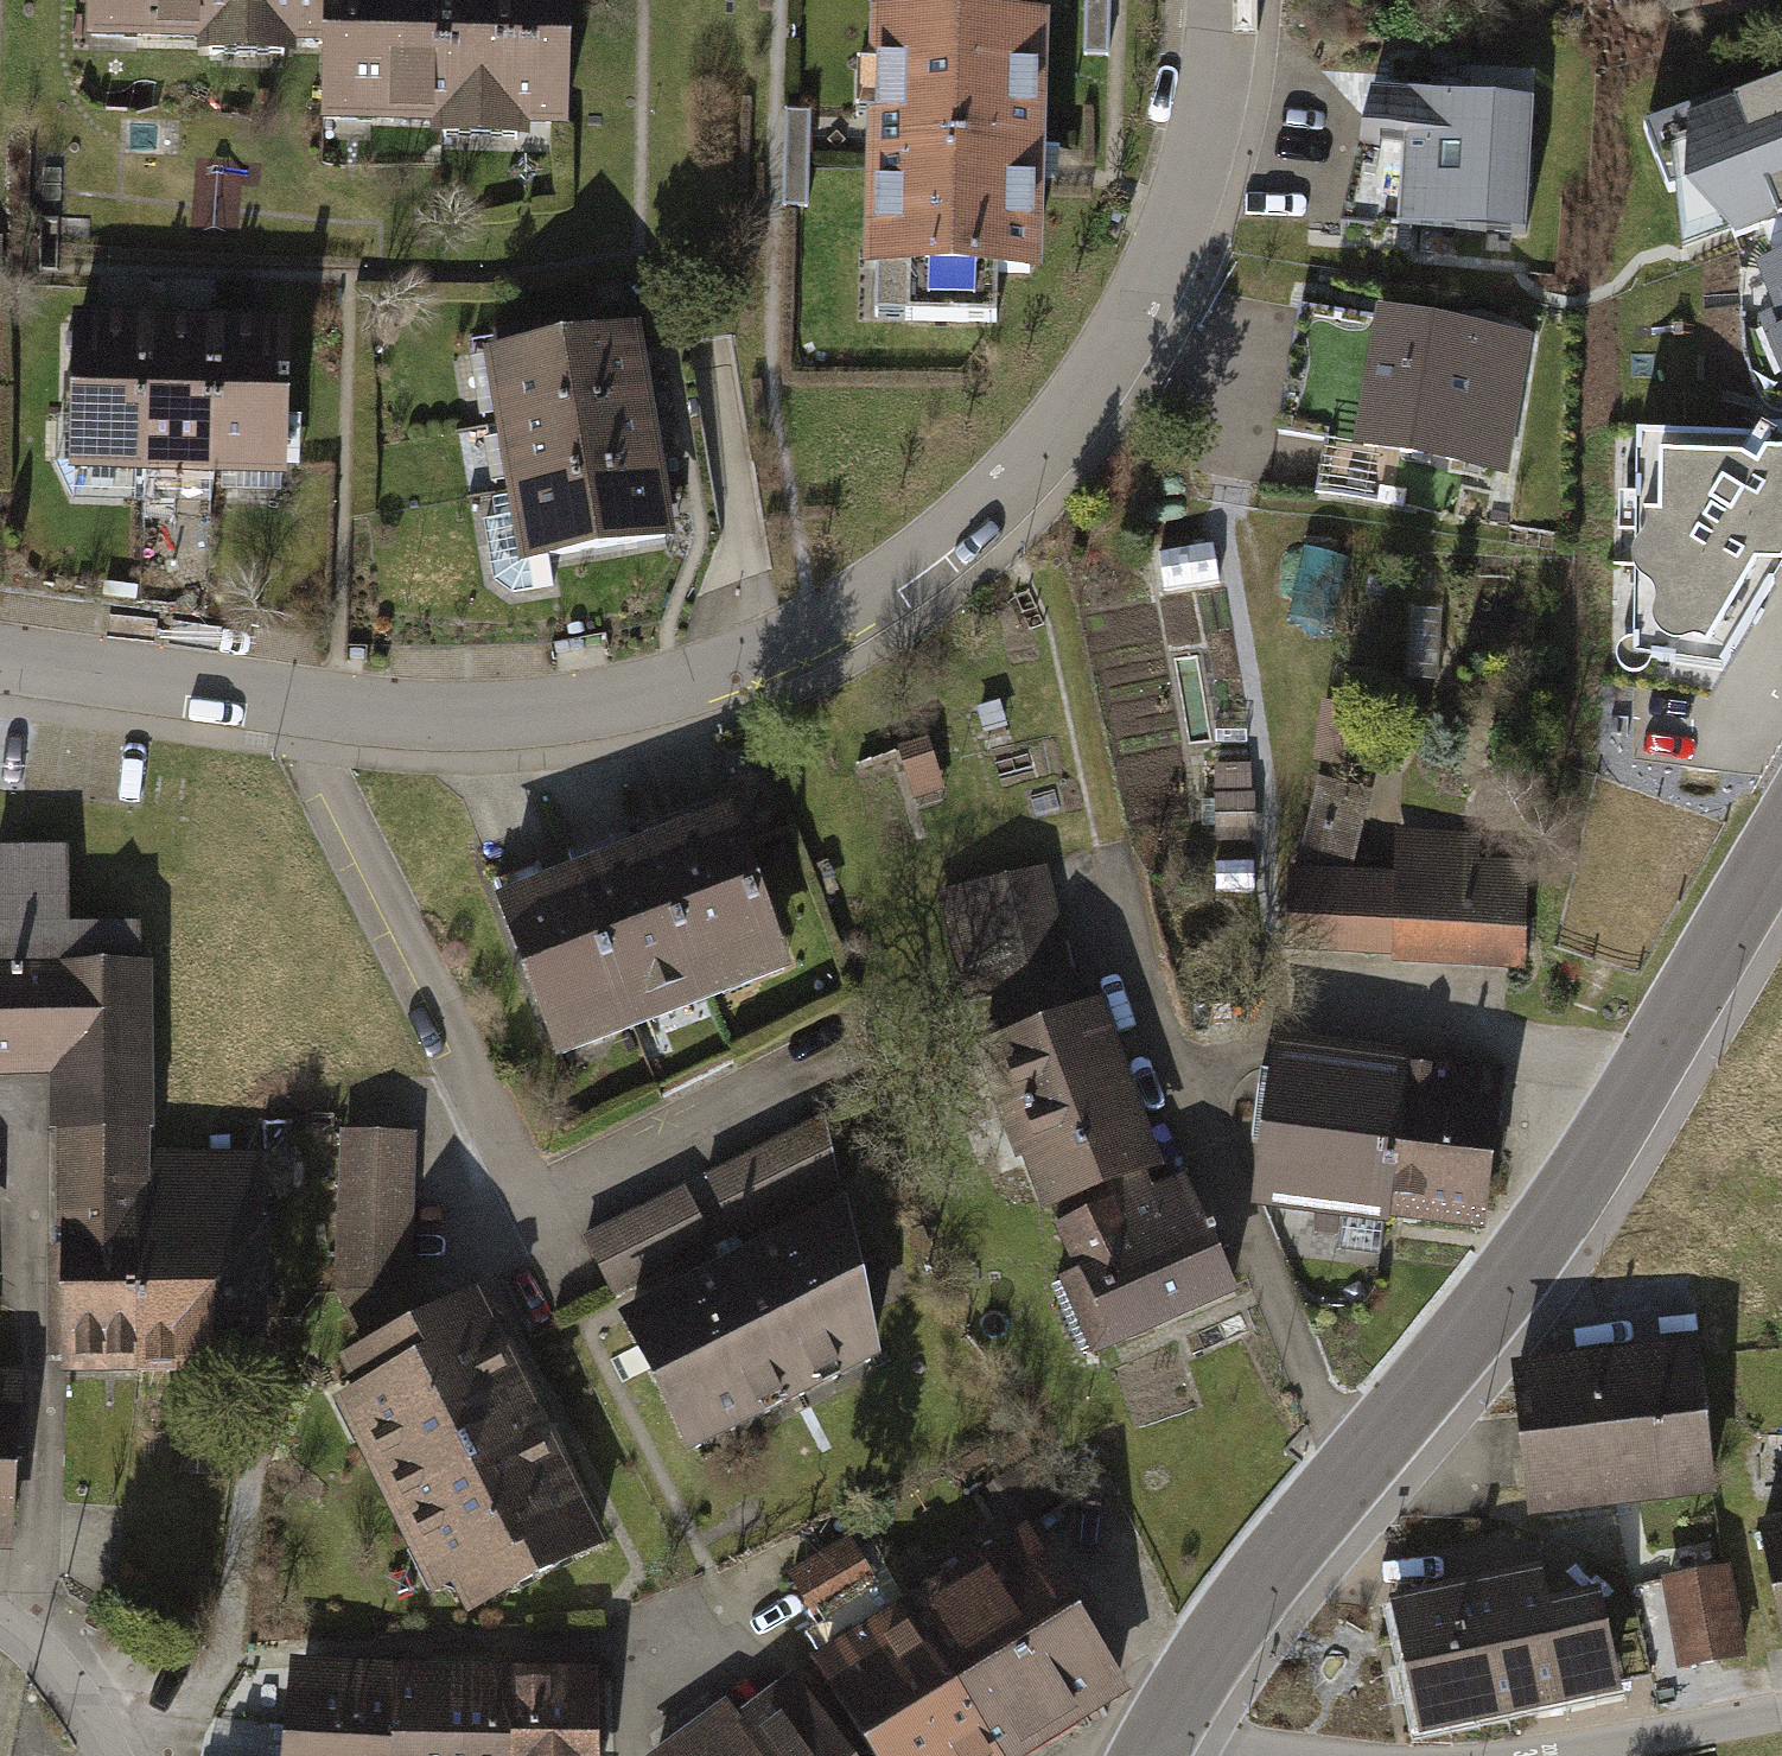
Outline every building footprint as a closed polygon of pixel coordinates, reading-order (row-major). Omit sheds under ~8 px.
[(330,39),(331,0),(92,0),(92,30),(199,32),(198,50),(298,52),(299,38),(330,39)] [(329,118),(433,121),(433,135),(530,137),(532,126),(570,125),(576,0),(331,0),(330,39),(329,118)] [(1042,13),(861,9),(856,269),(868,269),(867,315),(996,318),(997,275),(1037,276),(1039,163),(1042,13)] [(1640,127),(1668,189),(1673,187),(1677,250),(1722,230),(1732,236),(1759,223),(1781,214),(1781,77),(1640,127)] [(1532,99),(1368,91),(1332,221),(1521,231),(1532,99)] [(812,108),(786,107),(782,200),(797,201),(808,201),(812,108)] [(1759,223),(1773,257),(1753,266),(1772,312),(1757,318),(1781,378),(1781,214),(1759,223)] [(1510,484),(1539,336),(1375,304),(1372,319),(1295,304),(1270,438),(1510,484)] [(149,313),(75,311),(69,468),(146,470),(149,313)] [(218,316),(149,313),(146,470),(214,471),(218,316)] [(289,318),(218,316),(214,471),(285,473),(289,318)] [(642,322),(485,348),(497,421),(652,396),(642,322)] [(652,396),(497,421),(509,491),(664,464),(652,396)] [(1636,436),(1633,655),(1719,668),(1781,562),(1781,455),(1770,454),(1769,437),(1636,436)] [(677,535),(664,464),(509,491),(513,516),(485,521),(495,578),(515,590),(554,583),(550,557),(677,535)] [(1409,609),(1406,679),(1439,680),(1441,610),(1409,609)] [(1246,718),(1214,718),(1214,747),(1246,747),(1246,718)] [(899,745),(913,797),(945,788),(931,736),(899,745)] [(1250,763),(1213,764),(1217,840),(1254,838),(1250,763)] [(1369,792),(1317,779),(1299,851),(1351,864),(1369,792)] [(733,804),(653,833),(716,997),(795,967),(733,804)] [(1478,829),(1395,826),(1394,873),(1390,955),(1390,963),(1523,968),(1527,861),(1477,859),(1478,829)] [(653,833),(573,865),(634,1027),(716,997),(653,833)] [(787,843),(762,853),(769,870),(794,860),(787,843)] [(0,848),(0,1073),(59,1073),(63,1375),(145,1374),(146,1149),(139,924),(67,925),(66,847),(0,848)] [(1252,862),(1214,863),(1215,891),(1253,890),(1252,862)] [(573,865),(498,894),(558,1055),(634,1027),(573,865)] [(1390,955),(1394,873),(1323,870),(1286,868),(1282,950),(1390,955)] [(1046,872),(939,893),(963,1002),(989,997),(1000,1036),(1081,1008),(1046,872)] [(1000,1036),(976,1044),(1017,1160),(1026,1157),(1050,1211),(1150,1174),(1167,1167),(1106,999),(1081,1008),(1000,1036)] [(1408,1052),(1270,1035),(1248,1210),(1387,1227),(1387,1222),(1408,1058),(1408,1052)] [(1408,1058),(1387,1222),(1483,1234),(1504,1070),(1408,1058)] [(824,1113),(706,1176),(735,1235),(840,1184),(824,1113)] [(417,1135),(342,1130),(337,1289),(365,1349),(425,1319),(410,1289),(417,1135)] [(146,1149),(145,1374),(214,1375),(215,1351),(267,1352),(268,1150),(146,1149)] [(1150,1174),(1050,1211),(1078,1272),(1061,1278),(1096,1355),(1241,1293),(1187,1172),(1157,1187),(1150,1174)] [(683,1185),(585,1236),(616,1296),(715,1245),(683,1185)] [(848,1200),(622,1314),(693,1453),(885,1354),(848,1200)] [(365,1349),(342,1360),(356,1388),(333,1399),(432,1595),(456,1582),(472,1612),(609,1543),(482,1290),(425,1319),(365,1349)] [(1695,1344),(1512,1366),(1531,1521),(1713,1500),(1695,1344)] [(10,1553),(19,1372),(0,1371),(0,1552),(10,1553)] [(1763,1435),(1763,1456),(1781,1456),(1781,1435),(1763,1435)] [(1755,1526),(1781,1656),(1781,1520),(1755,1526)] [(913,1597),(1007,1755),(1033,1755),(1133,1692),(1032,1525),(913,1597)] [(789,1572),(822,1627),(809,1635),(880,1755),(1007,1755),(913,1597),(895,1608),(852,1535),(789,1572)] [(1539,1570),(1389,1603),(1418,1738),(1617,1694),(1594,1593),(1546,1604),(1539,1570)] [(1677,1673),(1743,1661),(1726,1570),(1660,1582),(1677,1673)] [(289,1661),(286,1707),(381,1711),(419,1713),(421,1668),(289,1661)] [(378,1755),(499,1755),(500,1727),(475,1668),(421,1668),(419,1713),(381,1711),(378,1755)] [(499,1755),(585,1755),(584,1668),(475,1668),(500,1727),(499,1755)] [(646,1755),(829,1755),(785,1696),(737,1731),(718,1704),(646,1755)] [(283,1755),(378,1755),(381,1711),(286,1707),(283,1755)]
